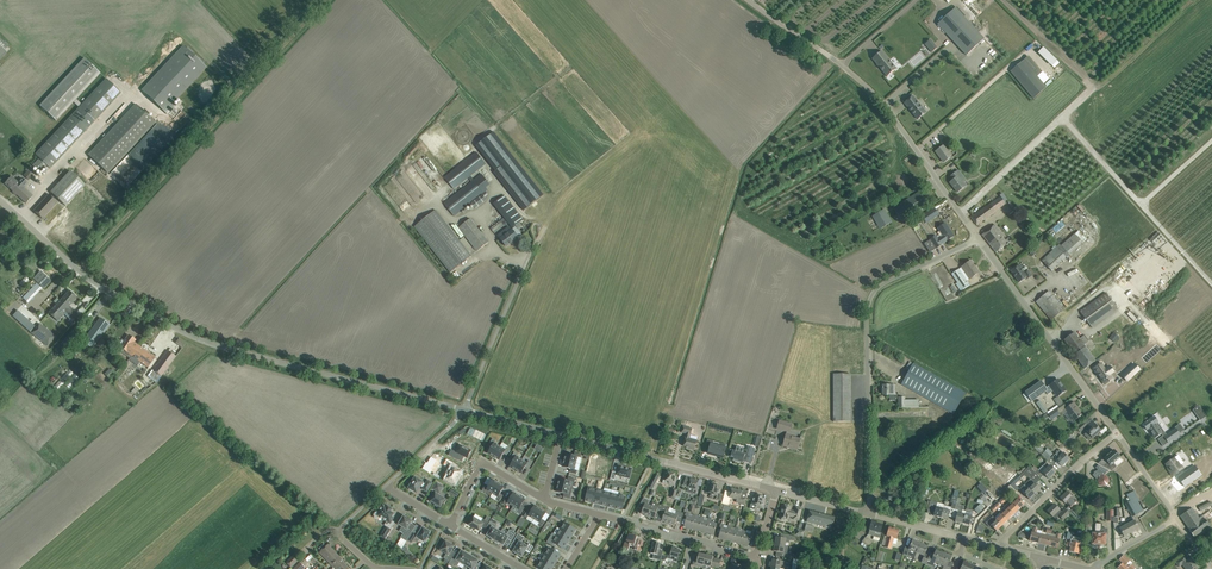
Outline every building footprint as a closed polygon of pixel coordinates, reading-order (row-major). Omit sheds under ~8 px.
[(970,24),(955,8),(938,24),(952,40),(970,24)] [(984,39),(970,24),(952,40),(967,55),(984,39)] [(7,52),(5,50),(8,46),(0,38),(0,59),(7,52)] [(935,44),(929,49),(932,53),(938,48),(935,44)] [(183,46),(141,90),(168,115),(174,107),(172,105),(207,68),(183,46)] [(1054,68),(1059,62),(1042,46),(1037,52),(1054,68)] [(989,59),(996,53),(993,50),(987,55),(989,59)] [(882,51),(872,59),(887,76),(896,68),(882,51)] [(74,102),(80,108),(36,155),(39,158),(32,166),(40,172),(47,165),(50,168),(95,121),(121,93),(106,78),(82,104),(76,99),(101,74),(84,58),(40,106),(56,121),(74,102)] [(1024,60),(1010,72),(1033,99),(1047,88),(1044,84),(1049,79),(1043,72),(1042,72),(1037,76),(1024,60)] [(913,96),(904,103),(918,119),(926,112),(913,96)] [(135,104),(88,155),(108,173),(156,123),(135,104)] [(482,141),(479,143),(499,169),(496,171),(494,172),(524,211),(542,196),(543,195),(543,194),(494,131),(482,141)] [(944,162),(951,156),(943,146),(936,151),(944,162)] [(481,174),(477,177),(474,180),(471,176),(486,164),(476,152),(444,177),(454,189),(469,178),(471,182),(444,203),(454,216),(471,203),(475,208),(486,200),(484,197),(488,194),(485,191),(487,190),(484,186),(488,183),(481,174)] [(28,170),(23,176),(29,180),(33,175),(28,170)] [(954,179),(950,183),(957,192),(966,186),(964,183),(966,181),(958,170),(951,176),(954,179)] [(50,192),(65,206),(85,184),(70,171),(50,192)] [(12,176),(5,184),(26,203),(36,192),(28,185),(25,188),(24,187),(28,183),(22,178),(18,182),(12,176)] [(58,203),(49,194),(34,211),(43,219),(58,203)] [(504,195),(493,204),(512,228),(523,219),(504,195)] [(990,204),(971,217),(976,225),(995,212),(995,211),(990,204)] [(934,208),(925,215),(929,221),(939,215),(934,208)] [(884,209),(873,216),(880,228),(891,221),(884,209)] [(435,210),(415,227),(451,272),(471,256),(435,210)] [(945,215),(948,221),(956,216),(952,210),(945,215)] [(488,242),(485,238),(470,219),(459,228),(474,247),(477,251),(488,242)] [(500,220),(492,230),(495,232),(503,223),(500,220)] [(945,223),(940,227),(938,228),(940,231),(940,232),(942,236),(938,239),(936,235),(930,239),(931,239),(936,248),(941,245),(941,244),(947,241),(954,236),(945,223)] [(1004,236),(995,225),(982,235),(996,253),(1008,243),(1003,237),(1004,236)] [(518,237),(514,232),(512,229),(500,239),(506,246),(518,237)] [(1059,245),(1057,247),(1042,260),(1052,270),(1086,239),(1078,230),(1075,234),(1074,234),(1061,246),(1059,245)] [(931,239),(924,244),(930,252),(936,248),(931,239)] [(970,261),(961,267),(969,279),(979,272),(976,268),(975,269),(970,261)] [(1024,272),(1019,265),(1011,271),(1019,282),(1027,277),(1028,278),(1031,276),(1027,270),(1024,272)] [(967,281),(958,269),(952,274),(958,282),(956,284),(961,291),(970,285),(967,281)] [(45,275),(38,282),(44,288),(51,281),(45,275)] [(36,284),(33,287),(38,292),(41,288),(36,284)] [(69,291),(60,301),(65,305),(63,308),(66,311),(66,312),(76,321),(80,316),(77,313),(75,314),(68,307),(77,298),(69,291)] [(1049,291),(1036,302),(1051,320),(1064,309),(1049,291)] [(1106,293),(1085,308),(1080,312),(1092,328),(1118,309),(1106,293)] [(49,313),(58,321),(66,312),(66,311),(63,308),(65,305),(60,301),(49,313)] [(17,310),(12,316),(31,333),(36,327),(17,310)] [(95,325),(83,342),(92,348),(95,344),(101,336),(109,325),(108,324),(100,318),(95,325)] [(31,333),(48,347),(56,337),(39,323),(36,327),(31,333)] [(1084,336),(1079,339),(1074,332),(1064,340),(1085,369),(1095,361),(1084,345),(1088,342),(1084,336)] [(1114,332),(1109,338),(1114,342),(1119,336),(1114,332)] [(122,339),(117,346),(127,353),(125,355),(130,359),(132,356),(139,346),(134,342),(136,340),(128,335),(126,339),(125,340),(124,341),(122,339)] [(182,348),(185,344),(177,338),(174,342),(182,348)] [(130,359),(129,360),(137,366),(140,362),(148,368),(152,362),(155,358),(139,346),(132,356),(130,359)] [(168,350),(164,355),(153,371),(161,377),(176,356),(168,350)] [(913,364),(901,385),(953,414),(965,393),(913,364)] [(1101,364),(1094,369),(1105,385),(1112,379),(1109,375),(1105,369),(1101,364)] [(1134,364),(1122,375),(1127,381),(1140,370),(1134,364)] [(109,368),(104,374),(109,378),(114,372),(109,368)] [(56,385),(59,388),(72,373),(68,369),(56,385)] [(152,370),(149,374),(158,381),(161,377),(153,371),(152,370)] [(52,386),(61,377),(57,373),(48,382),(52,386)] [(75,374),(65,385),(69,388),(78,378),(75,374)] [(851,422),(850,374),(833,374),(833,422),(851,422)] [(1041,381),(1025,392),(1030,399),(1032,401),(1046,391),(1048,394),(1054,390),(1058,396),(1066,391),(1062,386),(1057,380),(1050,385),(1046,388),(1041,381)] [(883,385),(883,395),(890,395),(890,401),(895,401),(895,395),(895,385),(883,385)] [(136,398),(141,395),(136,388),(131,391),(136,398)] [(1055,402),(1058,406),(1063,403),(1060,398),(1055,402)] [(1063,404),(1048,415),(1052,420),(1061,413),(1063,415),(1064,414),(1067,419),(1071,416),(1074,420),(1082,414),(1079,409),(1078,410),(1073,403),(1066,409),(1063,404)] [(1198,407),(1195,409),(1199,413),(1197,415),(1200,420),(1205,416),(1198,407)] [(1158,422),(1154,416),(1147,421),(1146,422),(1143,425),(1147,430),(1149,429),(1150,431),(1150,432),(1155,438),(1163,433),(1162,433),(1164,431),(1163,431),(1157,423),(1158,422)] [(779,421),(779,423),(777,429),(787,431),(783,446),(789,447),(789,446),(798,448),(800,439),(791,436),(792,435),(789,435),(792,424),(779,421)] [(1100,431),(1093,422),(1088,426),(1085,423),(1077,429),(1080,433),(1086,426),(1089,429),(1085,432),(1086,433),(1084,434),(1090,440),(1093,438),(1100,431)] [(683,426),(683,427),(681,432),(686,434),(683,446),(689,448),(689,449),(694,450),(697,440),(689,438),(692,428),(683,426)] [(1180,434),(1176,429),(1164,437),(1168,443),(1180,434)] [(488,453),(494,457),(500,446),(494,443),(496,440),(493,439),(489,445),(492,446),(488,453)] [(708,440),(707,443),(711,444),(709,452),(708,454),(718,456),(718,455),(723,457),(727,445),(726,444),(726,445),(720,444),(719,445),(719,446),(712,445),(713,441),(708,440)] [(451,450),(449,455),(462,462),(464,457),(468,458),(472,450),(459,444),(456,452),(451,450)] [(536,444),(534,449),(540,452),(543,448),(536,444)] [(500,446),(494,457),(499,460),(503,454),(506,455),(510,449),(507,447),(505,450),(500,446)] [(743,453),(743,452),(736,451),(730,450),(728,457),(734,458),(733,460),(741,463),(742,460),(744,461),(745,461),(744,462),(745,462),(750,463),(750,464),(751,464),(755,449),(749,447),(747,454),(745,454),(745,453),(745,454),(743,453)] [(1045,451),(1043,450),(1039,453),(1047,461),(1051,457),(1045,451)] [(1060,450),(1057,453),(1051,458),(1055,462),(1057,461),(1062,466),(1069,459),(1063,453),(1060,450)] [(1104,465),(1103,466),(1112,471),(1113,470),(1116,467),(1117,467),(1113,463),(1120,457),(1114,450),(1104,458),(1108,462),(1104,465)] [(515,470),(522,460),(516,456),(518,454),(514,452),(511,458),(514,460),(510,466),(515,470)] [(565,460),(564,460),(576,463),(580,464),(582,458),(581,458),(582,454),(575,452),(574,456),(566,454),(565,460)] [(1174,459),(1166,464),(1173,475),(1178,471),(1183,468),(1181,465),(1184,463),(1178,455),(1177,456),(1174,459)] [(447,459),(443,465),(448,468),(446,471),(449,473),(446,479),(455,484),(458,478),(459,479),(461,475),(460,474),(461,472),(457,469),(459,466),(447,459)] [(527,463),(522,460),(515,470),(521,474),(525,467),(528,469),(532,463),(529,461),(527,463)] [(564,460),(563,467),(570,469),(569,472),(576,474),(577,471),(579,471),(580,464),(576,463),(564,460)] [(989,467),(996,473),(1000,469),(993,462),(989,467)] [(1056,472),(1052,468),(1050,466),(1049,466),(1046,463),(1043,466),(1046,469),(1043,472),(1049,479),(1056,472)] [(629,478),(632,469),(618,465),(616,473),(613,472),(611,479),(615,480),(616,475),(617,475),(629,478)] [(1104,475),(1103,475),(1108,470),(1100,465),(1097,468),(1098,470),(1092,475),(1098,481),(1098,484),(1100,486),(1103,487),(1106,486),(1108,484),(1109,481),(1108,478),(1107,476),(1104,475)] [(1194,465),(1178,477),(1185,487),(1201,475),(1194,465)] [(1029,467),(1022,473),(1024,475),(1030,479),(1025,484),(1034,494),(1040,489),(1035,484),(1041,478),(1035,473),(1029,467)] [(1035,473),(1041,478),(1044,475),(1038,470),(1035,473)] [(665,471),(663,477),(663,480),(669,481),(668,484),(674,486),(677,477),(674,476),(675,474),(665,471)] [(423,489),(427,492),(432,483),(428,480),(426,484),(424,483),(424,482),(415,477),(415,478),(413,477),(411,481),(412,482),(408,488),(409,489),(409,490),(413,492),(413,491),(417,493),(421,486),(423,488),(423,489)] [(558,484),(558,485),(573,489),(574,482),(575,479),(568,477),(567,481),(560,479),(558,484)] [(650,488),(653,490),(659,479),(655,477),(650,488)] [(686,477),(684,483),(683,486),(688,487),(687,491),(688,492),(696,494),(699,486),(697,486),(698,481),(694,480),(694,479),(686,477)] [(1018,477),(1013,482),(1010,485),(1016,491),(1019,488),(1015,484),(1020,479),(1018,477)] [(491,496),(492,494),(498,483),(493,480),(489,486),(486,485),(482,491),(491,496)] [(445,500),(445,499),(438,495),(439,493),(443,487),(437,483),(433,489),(437,492),(436,493),(435,493),(430,501),(435,504),(435,505),(439,508),(439,507),(440,507),(443,504),(444,504),(446,501),(445,500)] [(492,494),(498,497),(496,499),(499,501),(503,495),(500,493),(504,487),(498,483),(492,494)] [(708,486),(707,486),(706,492),(711,493),(710,495),(714,497),(714,499),(718,500),(721,488),(717,487),(718,485),(709,483),(708,486)] [(980,483),(976,487),(983,493),(986,489),(980,483)] [(558,485),(556,492),(564,494),(563,497),(570,499),(573,489),(558,485)] [(1010,485),(1008,487),(1007,488),(1013,494),(1016,491),(1010,485)] [(593,503),(596,489),(588,488),(585,501),(593,503)] [(732,488),(731,491),(729,498),(736,500),(736,502),(741,504),(744,505),(746,498),(741,497),(742,491),(732,488)] [(1034,494),(1028,488),(1023,493),(1029,499),(1034,494)] [(452,489),(449,493),(457,497),(459,493),(452,489)] [(602,496),(603,491),(596,489),(593,503),(600,505),(602,496)] [(611,493),(603,491),(602,496),(600,505),(607,506),(609,498),(611,493)] [(1066,503),(1073,509),(1078,504),(1076,501),(1077,500),(1073,496),(1072,497),(1067,492),(1060,498),(1065,503),(1066,503)] [(508,503),(513,506),(519,496),(514,493),(510,499),(507,497),(503,503),(506,505),(508,503)] [(609,498),(607,506),(615,508),(617,500),(618,495),(611,493),(609,498)] [(754,494),(752,504),(751,504),(750,508),(751,509),(754,510),(755,509),(756,507),(764,509),(766,500),(762,499),(763,496),(754,494)] [(625,497),(618,495),(617,500),(615,508),(622,510),(625,497)] [(1015,501),(1013,504),(1019,510),(1024,504),(1018,498),(1015,495),(1012,498),(1015,501)] [(519,496),(513,506),(519,510),(517,512),(520,514),(524,508),(521,506),(525,500),(519,496)] [(943,509),(941,518),(948,520),(951,509),(954,510),(958,498),(952,496),(950,502),(952,503),(951,507),(944,505),(943,509)] [(958,498),(954,510),(958,511),(957,513),(957,516),(955,521),(959,522),(959,524),(961,524),(962,523),(965,515),(966,512),(966,511),(962,510),(963,506),(960,505),(961,499),(958,498)] [(647,517),(651,506),(648,505),(649,501),(643,499),(638,508),(643,509),(641,513),(646,515),(646,516),(647,517)] [(1140,512),(1133,499),(1130,501),(1128,502),(1125,504),(1130,514),(1136,510),(1138,514),(1140,512)] [(929,506),(928,509),(935,510),(934,515),(933,516),(941,518),(943,509),(944,505),(944,504),(941,504),(931,501),(930,501),(929,506)] [(659,515),(663,506),(653,502),(651,506),(647,517),(649,517),(649,516),(654,518),(656,514),(659,515)] [(1019,510),(1013,504),(1010,506),(1008,503),(1005,507),(1007,509),(1013,515),(1019,510)] [(978,514),(984,508),(980,504),(974,510),(978,514)] [(1069,514),(1065,509),(1062,512),(1060,510),(1054,504),(1047,511),(1053,517),(1053,516),(1055,519),(1059,515),(1063,520),(1069,514)] [(385,539),(391,529),(388,527),(394,518),(392,517),(394,514),(391,512),(393,509),(388,506),(387,507),(383,505),(379,512),(378,512),(375,513),(374,515),(375,517),(377,519),(379,518),(380,517),(387,521),(386,522),(387,522),(384,525),(386,526),(380,536),(385,539)] [(799,521),(800,515),(802,509),(796,508),(795,512),(790,510),(791,508),(782,505),(781,512),(782,513),(781,518),(788,520),(789,516),(794,518),(793,519),(799,521)] [(1203,514),(1196,505),(1180,516),(1189,530),(1194,537),(1210,526),(1204,518),(1202,515),(1203,514)] [(534,519),(540,509),(535,506),(531,512),(528,510),(524,516),(527,518),(529,516),(534,519)] [(666,524),(668,524),(672,513),(668,512),(669,508),(663,506),(659,515),(663,517),(661,521),(666,523),(666,524)] [(546,513),(540,509),(534,519),(540,523),(538,525),(541,527),(545,521),(542,519),(546,513)] [(1007,509),(1002,514),(1008,520),(1013,515),(1007,509)] [(1120,509),(1113,509),(1113,523),(1114,529),(1120,529),(1124,536),(1131,532),(1126,522),(1119,526),(1118,523),(1118,517),(1119,517),(1120,517),(1120,509)] [(672,513),(668,524),(669,525),(669,524),(674,526),(676,521),(681,523),(683,513),(677,511),(675,515),(672,513)] [(835,518),(810,511),(807,522),(826,527),(826,525),(833,526),(835,518)] [(965,515),(962,523),(970,525),(971,520),(973,514),(966,512),(965,515)] [(689,528),(692,518),(688,517),(689,514),(686,513),(685,516),(687,516),(684,527),(689,528)] [(1000,513),(995,518),(994,518),(1002,526),(1008,520),(1002,514),(1000,513)] [(476,514),(469,525),(479,531),(482,527),(486,529),(487,526),(489,523),(491,520),(488,518),(487,521),(476,514)] [(697,530),(700,520),(696,519),(697,516),(693,515),(692,518),(689,528),(697,530)] [(407,541),(412,532),(408,529),(412,521),(404,516),(398,525),(402,527),(400,531),(403,533),(401,537),(407,541)] [(996,531),(1002,526),(994,518),(995,518),(993,516),(985,523),(989,527),(991,526),(996,531)] [(704,532),(707,521),(703,521),(704,518),(701,517),(700,520),(697,530),(704,532)] [(1133,518),(1126,522),(1131,532),(1139,528),(1135,521),(1134,521),(1133,518)] [(489,523),(487,526),(491,529),(487,535),(492,538),(491,539),(495,541),(500,532),(495,529),(498,523),(492,519),(491,520),(489,523)] [(708,519),(704,532),(714,535),(717,524),(711,523),(712,520),(708,519)] [(1041,535),(1039,543),(1048,546),(1050,537),(1054,523),(1047,521),(1046,525),(1048,526),(1045,536),(1041,535)] [(564,522),(560,529),(572,536),(576,530),(564,522)] [(881,533),(880,533),(882,525),(872,522),(868,535),(880,538),(881,533)] [(724,540),(727,529),(723,528),(724,525),(720,524),(720,527),(721,527),(718,538),(724,540)] [(806,524),(804,530),(813,532),(814,526),(806,524)] [(1093,534),(1092,539),(1092,545),(1105,545),(1105,534),(1102,534),(1102,524),(1095,524),(1095,534),(1093,534)] [(727,529),(724,540),(732,542),(735,531),(731,530),(732,527),(728,526),(727,529)] [(431,532),(423,527),(417,537),(416,536),(417,535),(413,533),(408,541),(412,543),(414,540),(418,543),(420,539),(424,542),(425,541),(426,542),(429,538),(427,537),(431,532)] [(889,527),(887,533),(887,536),(884,547),(891,549),(894,538),(897,539),(899,530),(889,527)] [(1039,543),(1041,535),(1036,534),(1037,528),(1033,527),(1032,533),(1031,533),(1029,541),(1039,543)] [(500,532),(495,541),(498,544),(499,543),(503,545),(504,545),(507,539),(511,541),(516,533),(514,532),(511,530),(510,529),(508,532),(503,528),(500,532)] [(732,542),(739,544),(742,533),(739,532),(739,529),(736,528),(735,531),(732,542)] [(572,536),(560,529),(557,535),(568,542),(572,536)] [(746,531),(743,530),(742,533),(739,544),(749,546),(751,535),(746,533),(746,531)] [(1068,531),(1068,533),(1066,539),(1072,540),(1071,542),(1070,546),(1071,546),(1070,551),(1080,554),(1082,549),(1079,548),(1079,545),(1079,544),(1080,540),(1073,538),(1073,535),(1074,532),(1068,531)] [(774,541),(773,544),(785,546),(786,542),(789,543),(789,540),(794,541),(795,537),(781,533),(780,537),(776,537),(775,541),(774,541)] [(1050,537),(1048,546),(1058,548),(1060,540),(1059,540),(1060,534),(1056,533),(1055,539),(1050,537)] [(528,547),(521,543),(524,538),(518,534),(512,543),(517,546),(513,551),(517,554),(517,555),(521,557),(521,556),(522,556),(525,551),(529,554),(533,547),(529,545),(528,547)] [(640,552),(641,547),(643,542),(636,540),(637,536),(629,534),(626,543),(625,542),(623,548),(628,550),(630,546),(635,547),(635,549),(636,549),(636,550),(640,552)] [(564,549),(568,542),(557,535),(552,542),(564,549)] [(872,542),(866,538),(863,542),(869,546),(872,542)] [(912,557),(914,558),(921,544),(913,540),(909,548),(905,547),(903,555),(908,556),(909,549),(914,551),(912,557)] [(450,562),(453,556),(456,552),(455,552),(454,554),(451,552),(454,546),(446,541),(444,544),(442,544),(441,545),(441,546),(442,547),(440,550),(446,554),(444,558),(445,559),(450,562)] [(660,544),(653,542),(650,556),(653,556),(653,559),(661,560),(662,555),(658,554),(660,544)] [(320,552),(330,564),(339,556),(328,544),(320,552)] [(785,546),(773,544),(773,547),(774,547),(774,551),(784,553),(783,557),(791,559),(792,555),(787,554),(788,547),(785,546)] [(921,544),(914,558),(917,559),(919,554),(924,555),(921,562),(926,564),(929,556),(925,554),(928,547),(921,544)] [(672,546),(671,552),(670,554),(668,553),(667,557),(668,557),(667,559),(674,560),(674,561),(677,562),(680,550),(675,549),(676,547),(672,546)] [(549,548),(545,554),(557,561),(561,555),(549,548)] [(934,563),(939,565),(944,553),(936,550),(933,558),(929,556),(926,564),(932,567),(934,563)] [(454,564),(457,566),(460,562),(465,565),(471,555),(466,552),(466,553),(462,551),(457,559),(453,556),(450,562),(448,565),(452,567),(454,564)] [(703,565),(706,555),(697,553),(697,555),(698,556),(697,559),(694,558),(693,565),(702,568),(703,565)] [(939,565),(944,567),(943,568),(951,568),(952,566),(948,564),(951,557),(944,553),(939,565)] [(545,554),(541,561),(553,568),(557,561),(545,554)] [(293,555),(286,563),(291,568),(298,560),(293,555)] [(471,555),(465,565),(470,568),(474,568),(478,561),(474,558),(475,558),(471,555)] [(717,559),(713,558),(713,557),(706,555),(703,565),(703,566),(704,568),(707,568),(708,568),(710,568),(710,566),(710,568),(714,568),(714,567),(715,567),(717,559)] [(1128,559),(1123,555),(1119,560),(1123,563),(1118,568),(1119,568),(1135,568),(1131,564),(1129,566),(1127,564),(1130,561),(1128,559)] [(330,564),(335,568),(349,568),(341,560),(342,559),(339,556),(330,564)] [(1179,560),(1176,562),(1179,567),(1182,564),(1186,568),(1197,568),(1199,568),(1191,557),(1186,561),(1183,557),(1179,560)] [(744,565),(741,564),(741,566),(738,565),(739,560),(732,558),(731,563),(734,564),(733,568),(743,568),(744,565)] [(769,567),(771,567),(780,568),(780,565),(783,565),(784,561),(773,559),(772,563),(770,562),(769,567)] [(541,561),(537,567),(540,568),(552,568),(553,568),(541,561)]
